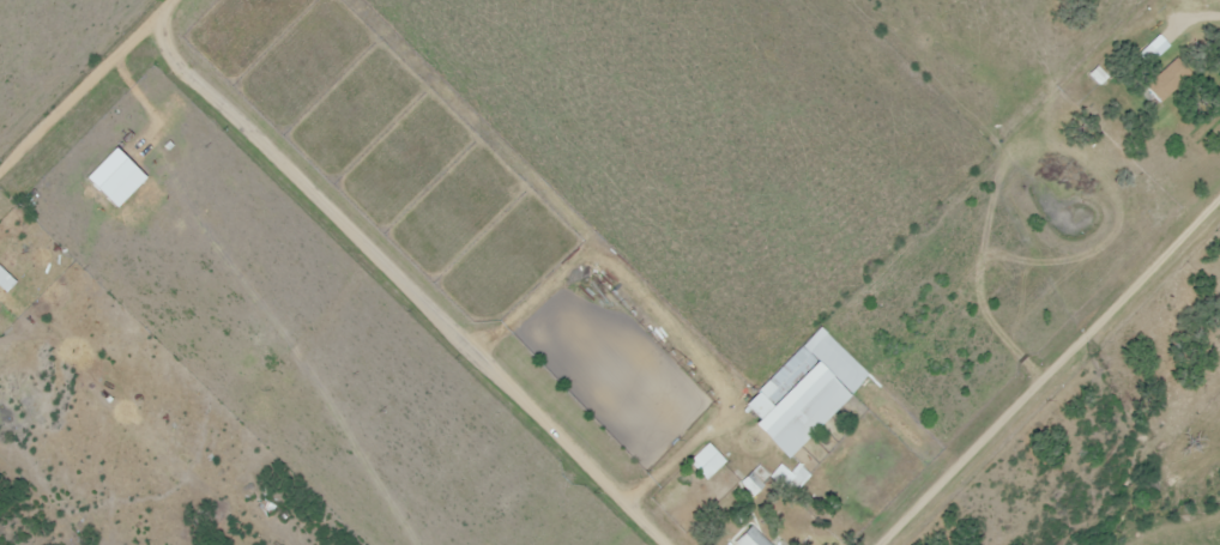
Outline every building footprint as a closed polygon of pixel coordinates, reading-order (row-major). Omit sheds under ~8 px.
[(1161,108),(1144,90),(1174,61),(1191,78),(1161,108)] [(0,293),(12,281),(0,270),(0,292),(0,293)] [(756,393),(769,407),(816,362),(802,347),(756,393)] [(738,483),(753,496),(766,484),(750,472),(738,483)] [(737,544),(769,544),(749,527),(735,543),(737,544)]
